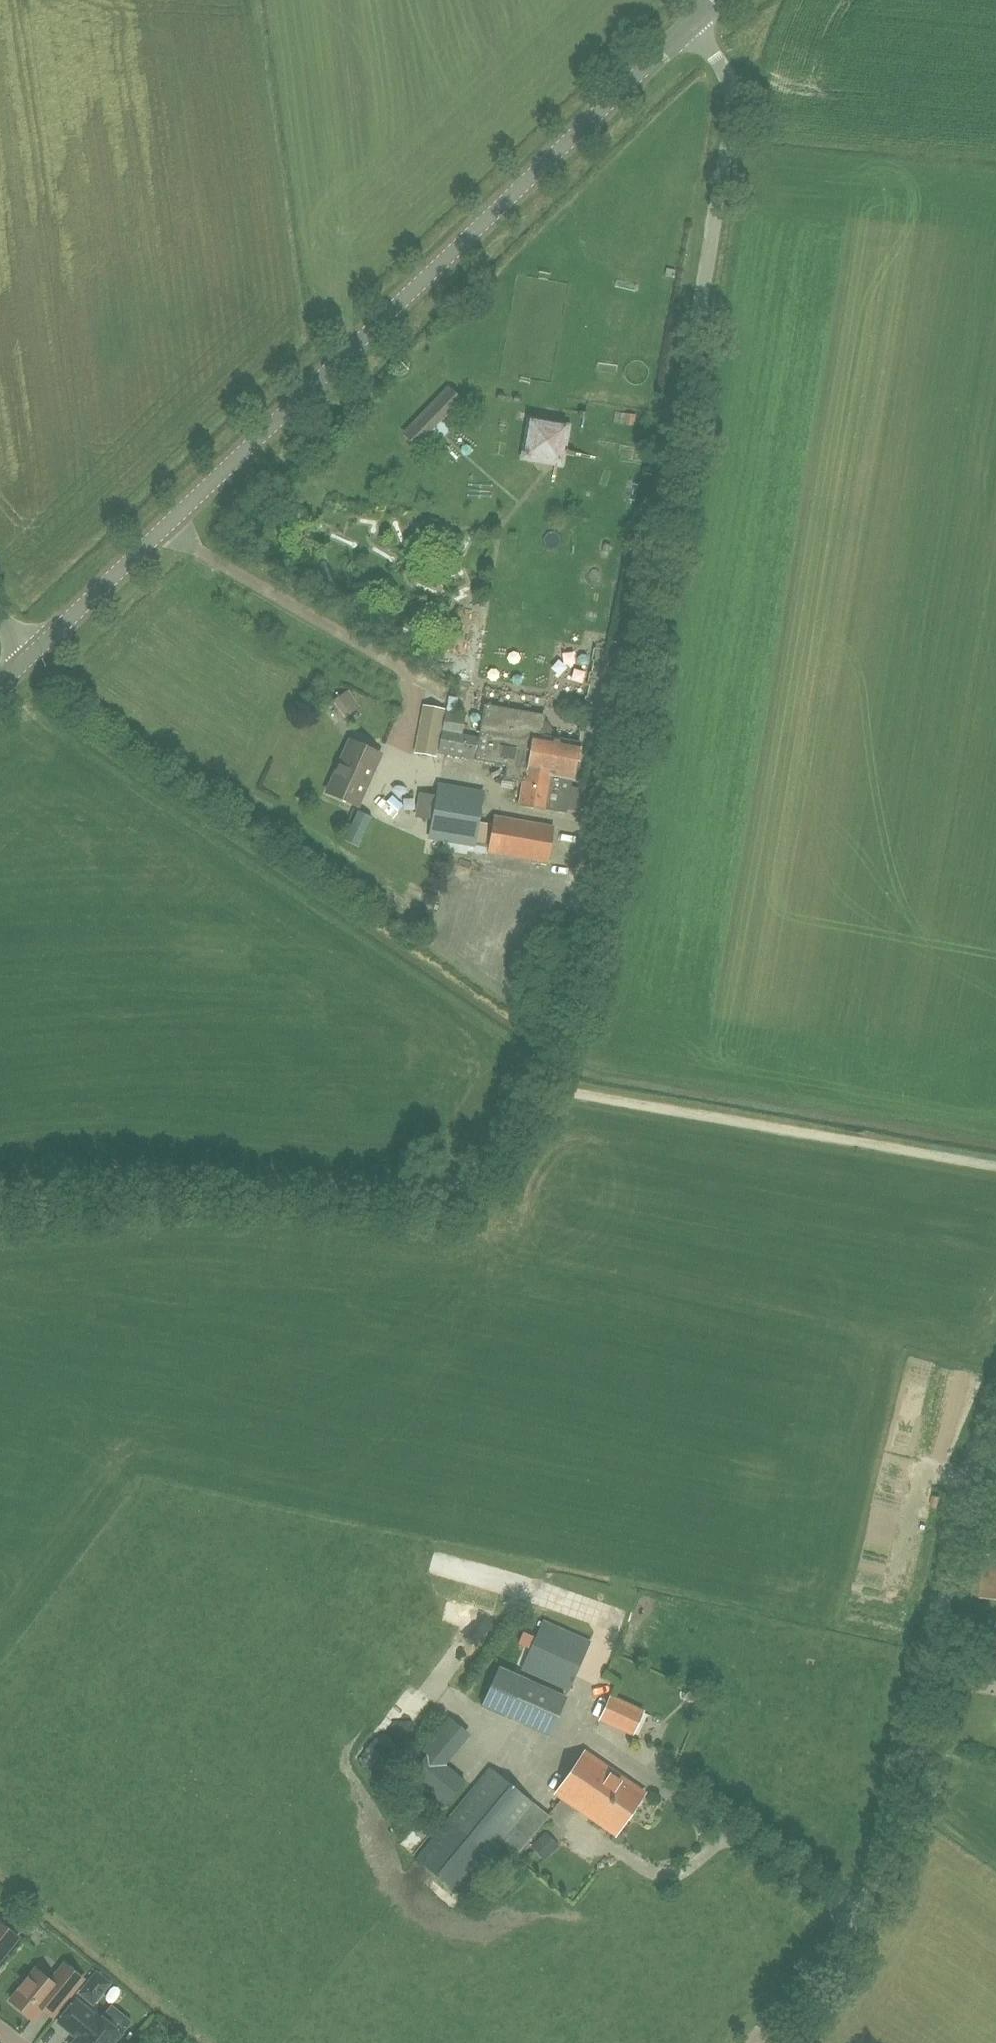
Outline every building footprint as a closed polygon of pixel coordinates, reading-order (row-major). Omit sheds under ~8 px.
[(407,434),(421,447),(464,402),(450,389),(407,434)] [(561,462),(566,429),(533,423),(528,457),(561,462)] [(549,681),(554,695),(580,687),(579,680),(593,676),(611,670),(604,647),(575,655),(580,671),(549,681)] [(341,696),(348,716),(364,710),(357,691),(341,696)] [(444,708),(427,705),(418,752),(435,756),(444,708)] [(446,711),(439,747),(438,752),(475,758),(474,760),(506,766),(504,778),(523,781),(520,805),(568,814),(574,779),(575,779),(581,743),(552,738),(553,729),(549,723),(543,722),(543,721),(499,713),(495,733),(482,731),(481,738),(460,734),(464,714),(446,711)] [(379,754),(350,741),(327,793),(356,806),(379,754)] [(421,793),(417,817),(432,820),(429,837),(444,840),(469,844),(474,845),(478,822),(483,792),(439,785),(437,796),(421,793)] [(353,838),(365,844),(379,817),(366,811),(353,838)] [(548,862),(554,826),(493,816),(487,851),(548,862)] [(984,1555),(980,1597),(995,1598),(995,1556),(984,1555)] [(590,1642),(543,1622),(521,1669),(568,1690),(590,1642)] [(565,1696),(523,1679),(497,1667),(481,1706),(549,1734),(565,1696)] [(611,1697),(601,1719),(632,1734),(642,1712),(611,1697)] [(459,1716),(414,1768),(455,1803),(474,1780),(453,1763),(478,1733),(459,1716)] [(644,1793),(584,1753),(556,1794),(616,1834),(644,1793)] [(490,1769),(416,1859),(462,1897),(499,1852),(506,1844),(517,1854),(548,1816),(490,1769)] [(548,1856),(562,1844),(552,1832),(538,1844),(548,1856)] [(32,1901),(22,1913),(29,1920),(39,1907),(32,1901)] [(5,1957),(4,1956),(19,1937),(0,1922),(0,1964),(5,1957)] [(34,2018),(41,2010),(52,2020),(69,2000),(67,1999),(84,1978),(65,1963),(51,1981),(37,1969),(11,2000),(34,2018)] [(96,1970),(77,1993),(93,2006),(112,1983),(96,1970)] [(74,2042),(113,2042),(121,2033),(98,2013),(96,2015),(77,1999),(59,2021),(79,2037),(74,2042)]
